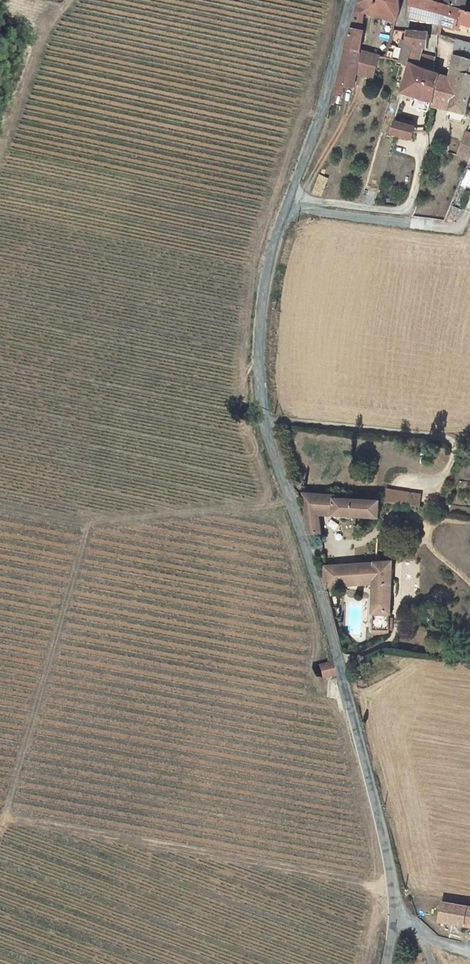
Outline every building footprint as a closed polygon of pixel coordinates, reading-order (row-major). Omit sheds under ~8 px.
[(368,4),(382,10),(381,12),(395,17),(406,20),(410,9),(409,0),(366,0),(368,4)] [(444,1),(442,0),(420,0),(422,16),(437,18),(445,20),(450,3),(444,1)] [(445,20),(450,21),(454,22),(466,25),(469,17),(469,8),(450,3),(445,20)] [(368,12),(366,11),(362,11),(362,12),(343,83),(361,86),(363,73),(380,76),(385,55),(367,51),(371,32),(368,31),(370,19),(370,15),(369,14),(368,12)] [(406,20),(395,17),(393,25),(403,29),(406,20)] [(434,28),(416,28),(414,37),(408,37),(407,43),(397,42),(390,59),(415,63),(444,72),(445,56),(430,54),(430,46),(434,47),(437,30),(434,28)] [(467,35),(461,56),(467,58),(469,59),(469,35),(467,35)] [(442,105),(442,107),(469,112),(469,59),(467,58),(464,71),(468,72),(466,79),(450,74),(442,105)] [(444,72),(415,63),(408,92),(442,105),(450,74),(444,72)] [(423,127),(401,121),(398,133),(401,134),(420,139),(423,127)] [(421,505),(422,492),(387,490),(386,503),(421,505)] [(307,493),(305,535),(322,536),(323,519),(383,521),(383,501),(336,499),(337,494),(307,493)] [(374,618),(396,617),(393,562),(325,565),(326,589),(372,587),(374,618)] [(322,679),(335,676),(332,662),(319,664),(322,679)] [(439,926),(469,929),(469,907),(442,904),(439,926)]
